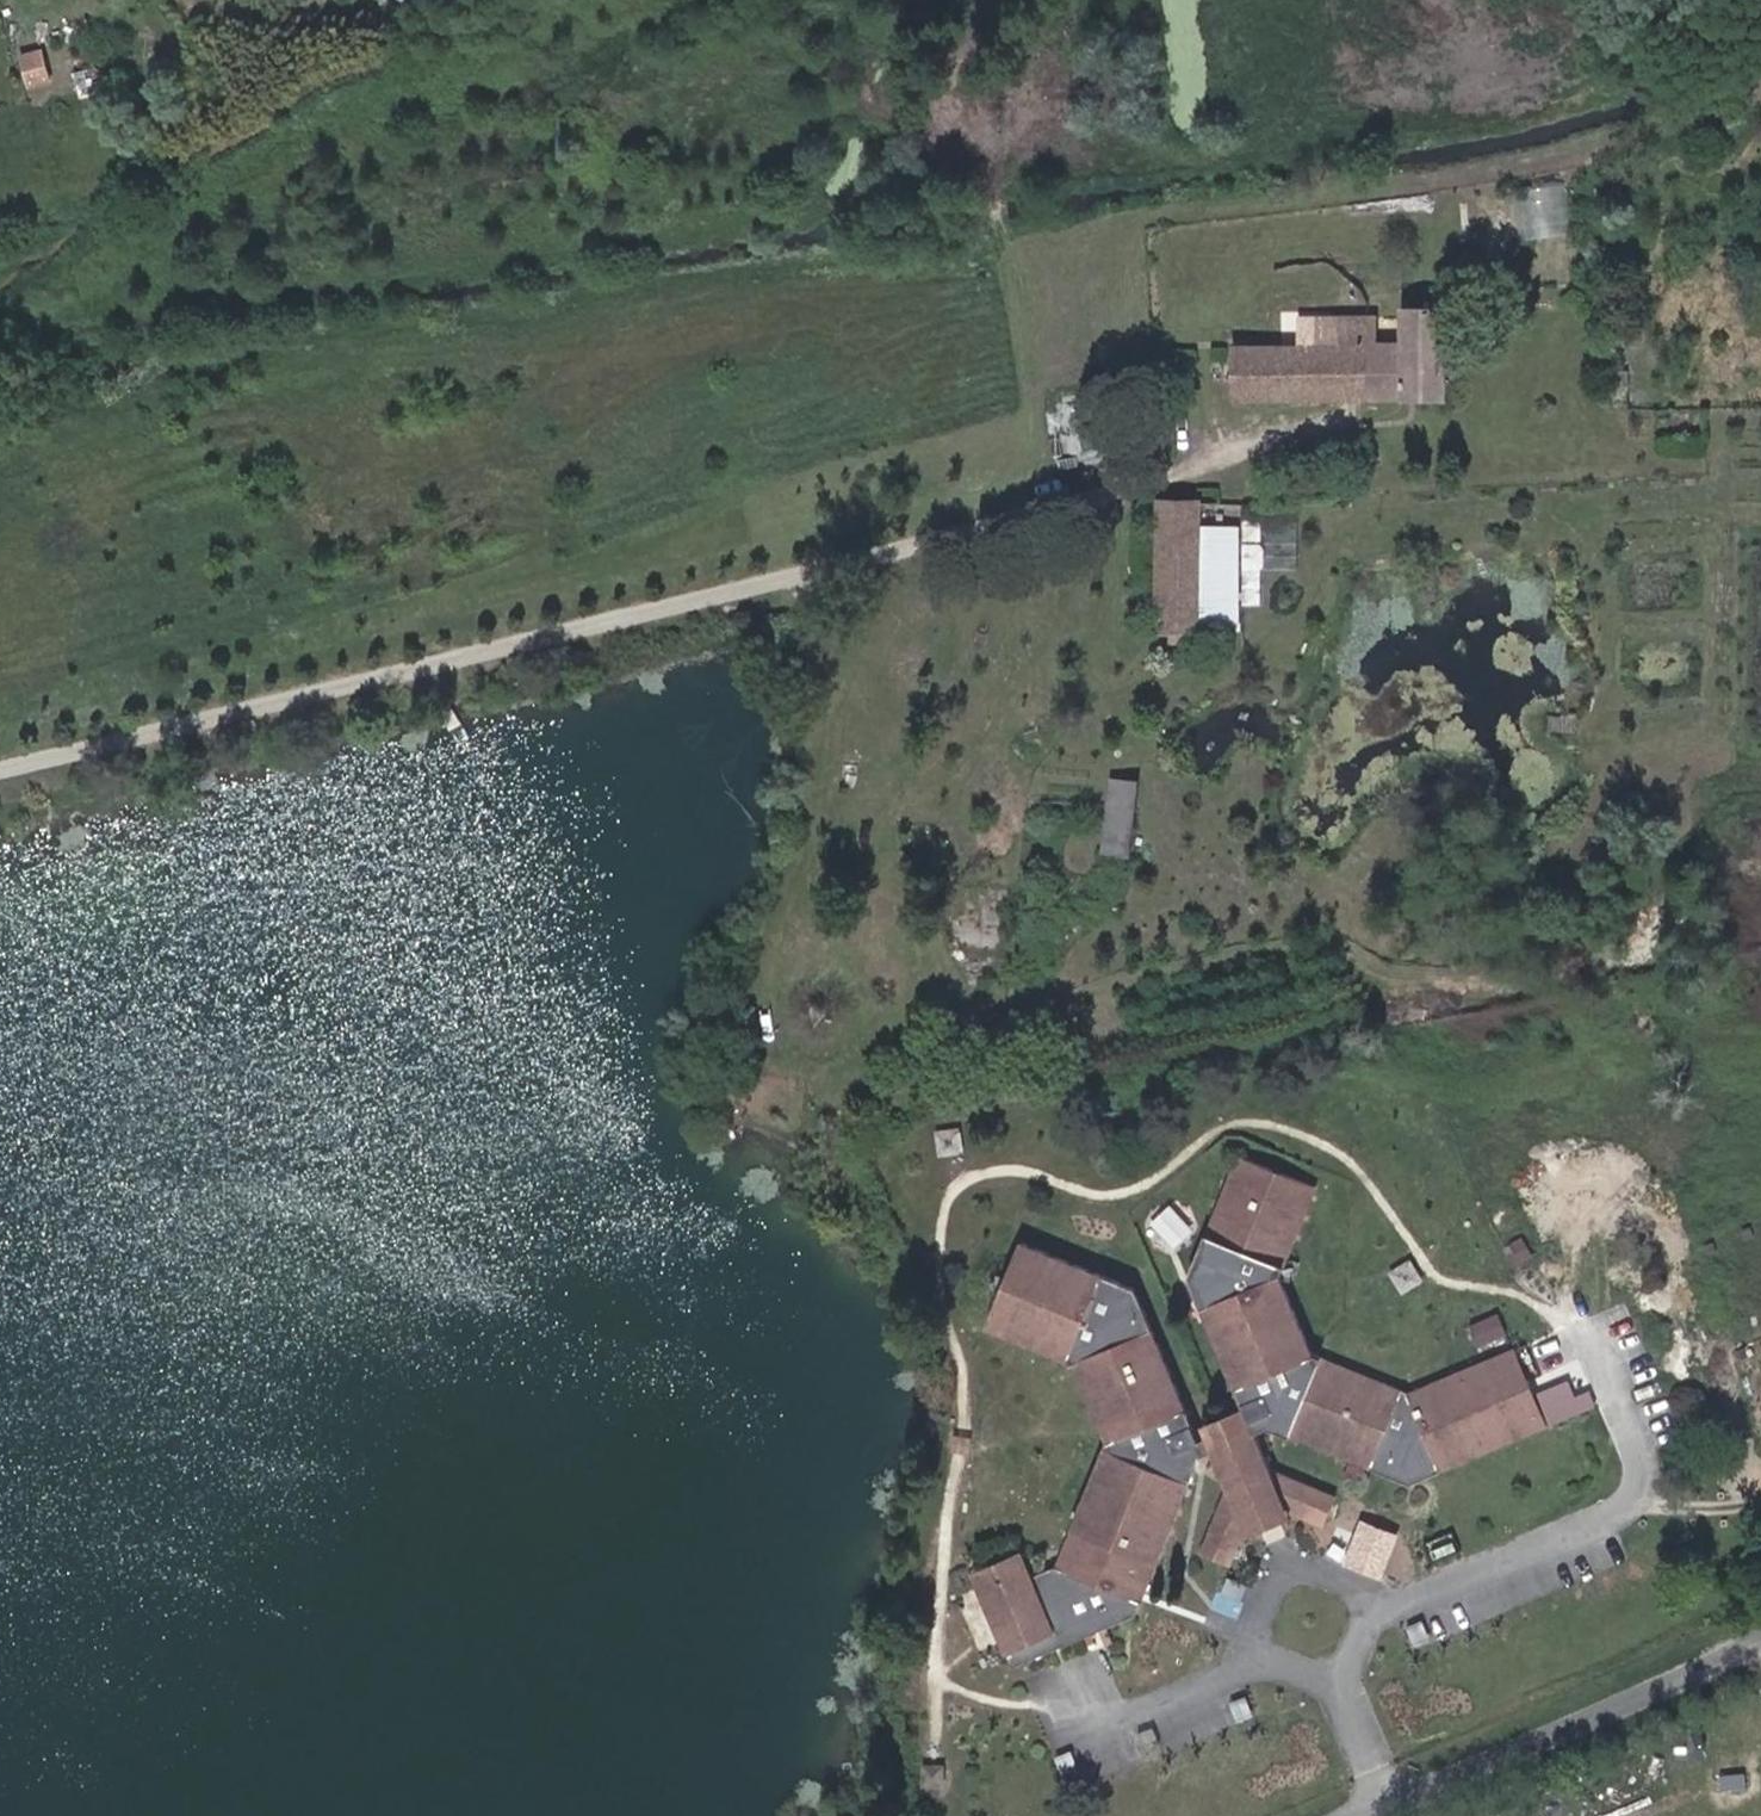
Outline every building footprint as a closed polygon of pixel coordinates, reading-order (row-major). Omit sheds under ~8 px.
[(45,80),(42,66),(24,71),(28,85),(45,80)] [(1444,396),(1442,308),(1403,308),(1403,343),(1375,343),(1374,318),(1340,317),(1340,345),(1302,345),(1302,346),(1234,346),(1235,400),(1444,396)] [(1199,501),(1159,500),(1157,630),(1198,631),(1198,628),(1199,501)] [(1210,628),(1212,502),(1199,501),(1198,628),(1210,628)] [(1128,853),(1136,782),(1112,780),(1104,850),(1128,853)] [(1135,1615),(1199,1456),(1212,1450),(1227,1488),(1201,1553),(1231,1565),(1245,1527),(1246,1526),(1256,1522),(1259,1516),(1269,1511),(1275,1514),(1286,1509),(1286,1510),(1287,1510),(1323,1525),(1335,1496),(1271,1469),(1254,1429),(1268,1423),(1410,1485),(1549,1427),(1514,1346),(1409,1391),(1315,1354),(1281,1276),(1318,1187),(1237,1154),(1188,1275),(1243,1407),(1249,1420),(1238,1424),(1225,1421),(1219,1433),(1206,1438),(1197,1442),(1133,1290),(1022,1244),(988,1326),(1073,1361),(1108,1443),(1057,1566),(1032,1576),(1017,1538),(1000,1545),(1005,1559),(985,1567),(979,1553),(966,1559),(972,1572),(1012,1667),(1135,1615)] [(1479,1321),(1483,1338),(1508,1333),(1504,1316),(1479,1321)] [(1249,1420),(1243,1407),(1200,1425),(1206,1438),(1219,1433),(1225,1421),(1238,1424),(1249,1420)] [(1247,1532),(1289,1515),(1287,1510),(1286,1510),(1286,1509),(1275,1514),(1269,1511),(1259,1516),(1256,1522),(1246,1526),(1245,1527),(1247,1532)] [(1532,1801),(1492,1815),(1538,1815),(1532,1801)]
